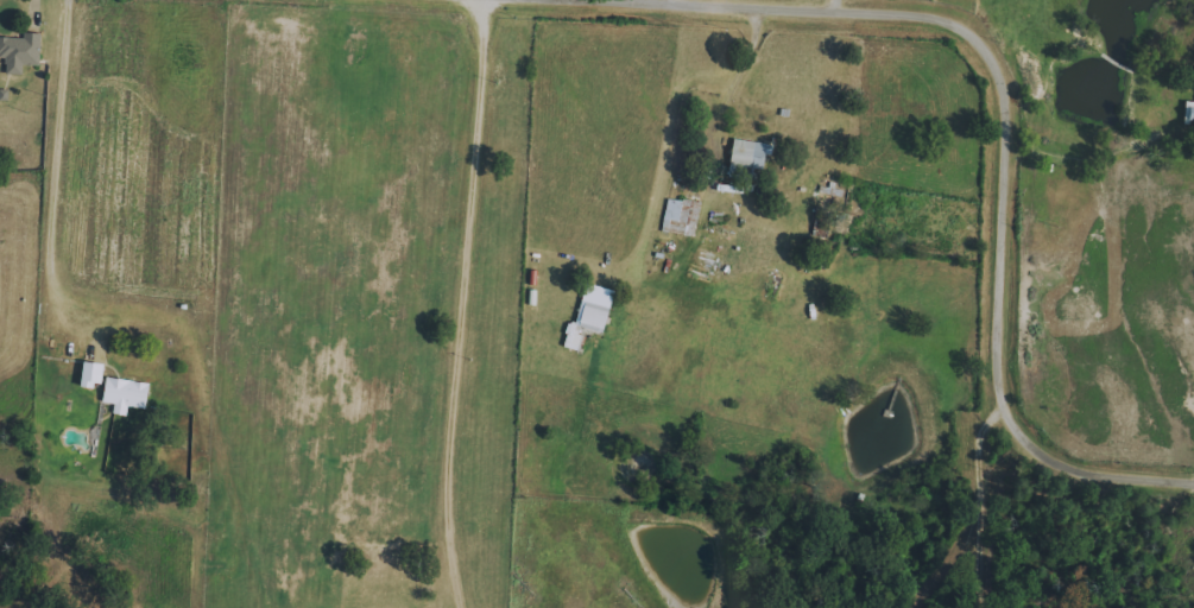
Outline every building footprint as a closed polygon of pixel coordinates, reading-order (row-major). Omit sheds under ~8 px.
[(24,66),(40,66),(41,34),(23,34),(23,39),(0,38),(0,58),(6,58),(6,75),(24,75),(24,66)] [(1186,102),(1185,123),(1193,123),(1193,103),(1186,102)] [(728,177),(738,179),(740,167),(766,171),(770,145),(734,139),(728,177)] [(701,204),(668,198),(662,231),(672,233),(674,222),(697,226),(701,204)] [(603,334),(611,309),(587,302),(579,327),(603,334)] [(579,351),(582,327),(569,325),(565,349),(579,351)] [(104,363),(84,361),(82,385),(102,386),(104,363)] [(149,382),(107,377),(104,402),(115,404),(113,414),(127,415),(128,406),(146,408),(149,382)]
